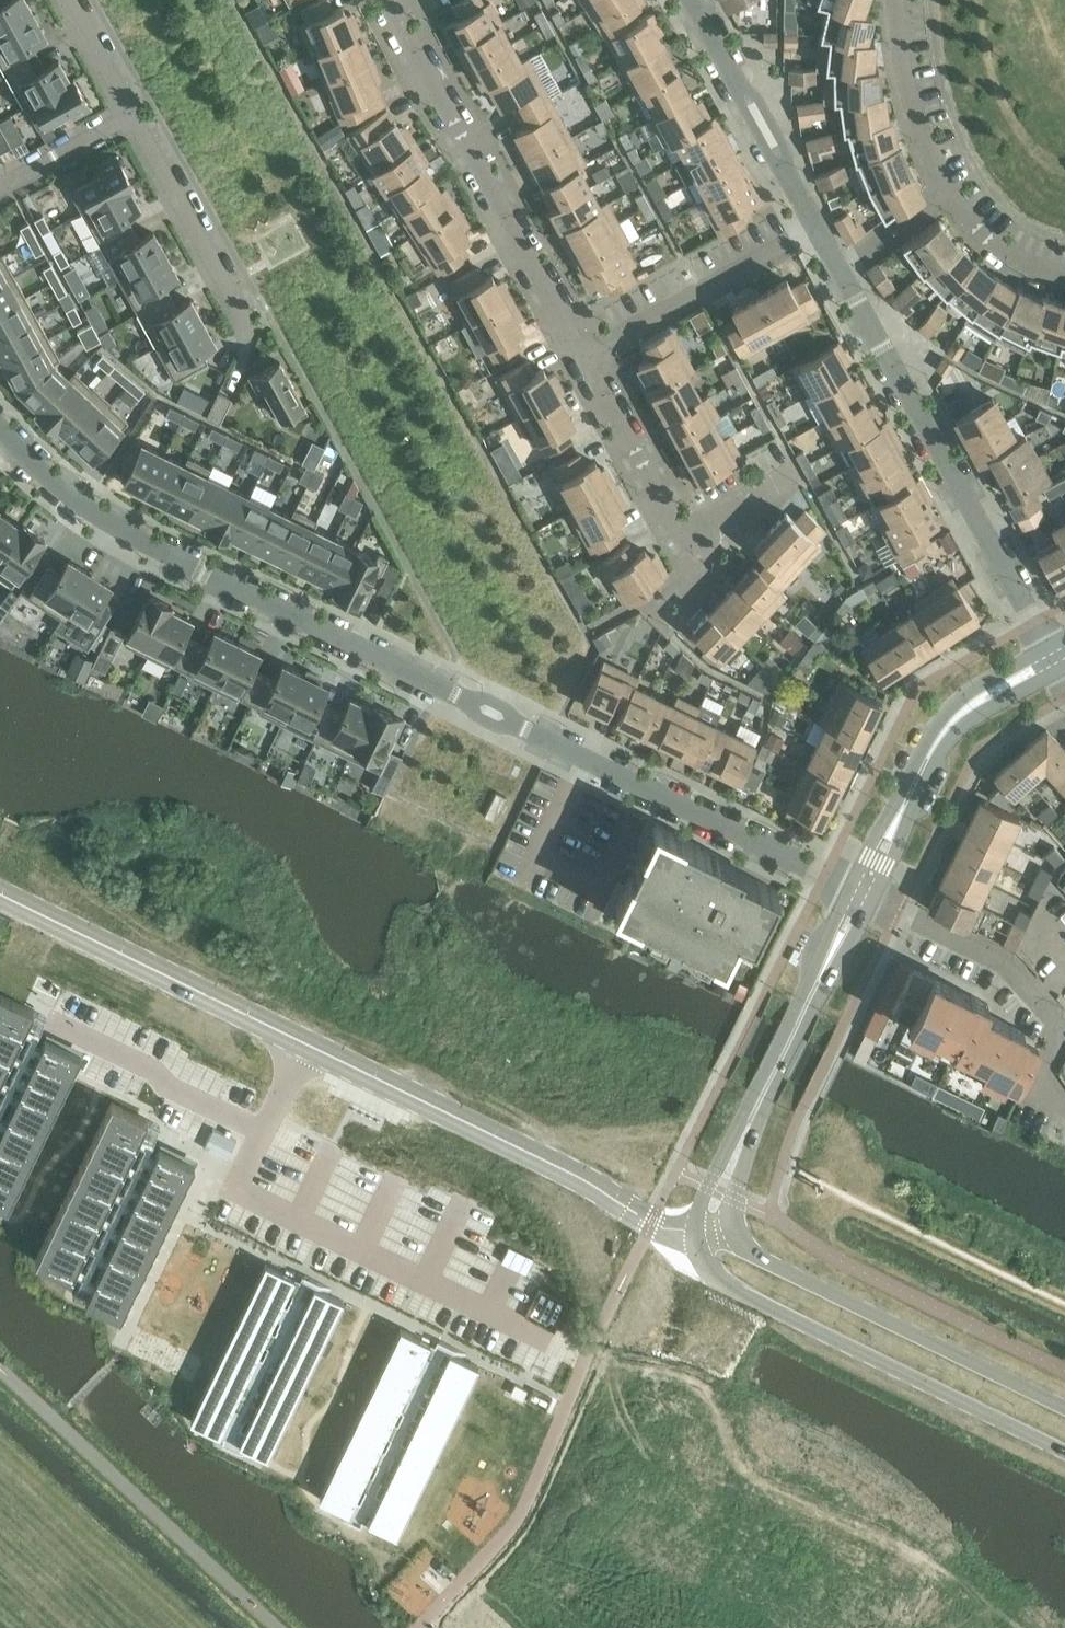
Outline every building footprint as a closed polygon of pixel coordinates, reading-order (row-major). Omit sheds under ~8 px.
[(33,14),(25,0),(7,0),(0,4),(0,32),(33,14)] [(313,52),(359,33),(351,13),(346,15),(342,6),(332,10),(328,0),(319,0),(302,7),(308,21),(301,24),(313,52)] [(456,46),(501,22),(490,1),(483,5),(480,0),(462,0),(452,5),(459,18),(445,26),(456,46)] [(607,38),(651,13),(636,19),(629,8),(641,0),(598,0),(587,7),(588,8),(594,4),(605,20),(599,24),(607,38)] [(784,10),(795,10),(795,0),(784,0),(784,10)] [(819,34),(873,41),(874,39),(865,39),(871,15),(807,0),(827,5),(820,34),(819,34)] [(871,15),(871,13),(861,11),(865,0),(807,0),(871,15)] [(534,14),(540,25),(548,21),(542,10),(534,14)] [(551,14),(558,25),(565,21),(559,10),(551,14)] [(607,38),(622,64),(661,43),(657,35),(662,33),(651,13),(607,38)] [(5,73),(31,59),(24,47),(45,36),(33,14),(0,32),(0,64),(5,73)] [(548,21),(540,25),(547,37),(554,33),(548,21)] [(456,46),(467,66),(510,42),(499,24),(501,23),(501,22),(456,46)] [(763,43),(776,44),(777,32),(763,32),(763,43)] [(313,52),(325,80),(371,60),(362,40),(358,42),(355,36),(359,34),(359,33),(313,52)] [(783,44),(797,44),(797,33),(784,33),(783,44)] [(823,65),(823,68),(877,67),(877,65),(871,66),(873,41),(819,34),(816,65),(823,65)] [(578,39),(568,44),(575,56),(584,51),(578,39)] [(472,64),(482,83),(527,58),(520,61),(510,42),(467,66),(467,67),(472,64)] [(622,64),(637,91),(676,69),(661,43),(622,64)] [(512,102),(519,114),(549,98),(527,58),(482,83),(483,84),(483,83),(494,102),(498,99),(503,107),(512,102)] [(5,73),(24,107),(74,79),(73,79),(69,81),(58,60),(37,71),(31,59),(5,73)] [(371,60),(325,80),(342,122),(384,105),(375,83),(379,81),(371,60)] [(583,71),(589,82),(597,78),(591,67),(583,71)] [(823,68),(823,101),(883,93),(882,91),(878,92),(877,67),(823,68)] [(791,69),(791,82),(817,81),(817,68),(791,69)] [(651,116),(651,117),(691,95),(676,69),(637,91),(637,92),(644,88),(657,113),(651,116)] [(288,82),(294,93),(302,89),(296,77),(288,82)] [(73,116),(89,108),(74,79),(24,107),(24,108),(26,107),(38,128),(49,121),(70,110),(73,116)] [(839,101),(843,130),(890,118),(889,116),(886,117),(883,93),(823,101),(823,103),(839,101)] [(651,117),(666,144),(714,117),(714,116),(709,119),(699,100),(695,103),(691,95),(651,117)] [(516,142),(526,161),(570,137),(549,98),(519,114),(525,126),(516,131),(520,139),(516,142)] [(594,104),(598,112),(610,106),(605,98),(594,104)] [(797,105),(798,118),(825,114),(823,101),(797,105)] [(610,106),(598,112),(602,120),(614,113),(610,106)] [(348,133),(373,171),(415,144),(403,126),(399,128),(386,108),(348,133)] [(0,120),(0,125),(1,126),(11,145),(24,139),(11,115),(0,120)] [(677,139),(687,157),(725,136),(714,117),(666,144),(677,139)] [(847,131),(855,160),(898,142),(897,141),(896,142),(890,118),(843,130),(843,132),(847,131)] [(594,123),(601,135),(608,130),(602,119),(594,123)] [(49,121),(38,128),(45,142),(57,135),(49,121)] [(11,145),(1,126),(0,125),(0,152),(11,145)] [(325,130),(316,136),(324,148),(333,142),(325,130)] [(805,140),(809,153),(835,147),(831,134),(805,140)] [(687,157),(698,177),(736,156),(725,136),(687,157)] [(540,187),(585,163),(570,137),(526,161),(537,180),(541,177),(545,184),(540,187)] [(868,188),(908,167),(898,142),(855,160),(855,162),(857,161),(868,188)] [(375,171),(387,189),(423,165),(411,147),(416,144),(415,144),(373,171),(374,172),(375,171)] [(627,150),(633,162),(641,157),(634,146),(627,150)] [(69,190),(81,211),(128,186),(128,187),(132,185),(116,156),(100,165),(103,171),(69,190)] [(702,199),(702,200),(747,176),(736,156),(698,177),(708,196),(702,199)] [(634,163),(640,173),(649,168),(643,157),(634,163)] [(540,187),(551,207),(589,186),(579,167),(585,164),(585,163),(540,187)] [(397,208),(397,209),(435,184),(423,165),(387,189),(398,207),(397,208)] [(605,165),(592,172),(597,181),(610,174),(605,165)] [(817,175),(822,188),(846,178),(842,166),(817,175)] [(908,167),(868,188),(884,218),(921,192),(908,168),(908,167)] [(629,168),(616,175),(625,191),(638,184),(629,168)] [(747,176),(702,200),(720,233),(751,216),(744,204),(758,196),(747,176)] [(397,209),(414,234),(456,206),(444,188),(440,191),(435,184),(397,209)] [(81,211),(100,246),(126,232),(119,219),(139,207),(128,187),(128,186),(81,211)] [(557,228),(557,229),(606,202),(606,201),(599,205),(589,186),(551,207),(561,226),(557,228)] [(663,187),(650,193),(655,201),(667,194),(663,187)] [(350,196),(357,207),(365,203),(359,191),(350,196)] [(839,192),(827,197),(830,206),(843,201),(839,192)] [(635,197),(641,208),(649,204),(643,193),(635,197)] [(656,203),(665,218),(672,214),(664,199),(656,203)] [(557,229),(568,249),(617,222),(606,202),(557,229)] [(649,204),(641,208),(648,220),(655,216),(649,204)] [(414,234),(439,272),(468,253),(460,241),(469,235),(464,228),(468,225),(456,206),(414,234)] [(362,216),(368,227),(376,223),(370,211),(362,216)] [(835,218),(848,241),(860,235),(847,212),(835,218)] [(50,229),(43,214),(34,219),(42,233),(50,229)] [(902,246),(922,273),(956,241),(955,240),(954,241),(938,220),(902,246)] [(28,241),(36,236),(28,222),(20,227),(28,241)] [(568,249),(579,268),(628,241),(617,222),(568,249)] [(126,232),(100,246),(119,279),(165,253),(153,232),(132,243),(126,232)] [(44,250),(36,236),(28,241),(35,255),(44,250)] [(376,242),(383,254),(391,249),(384,238),(376,242)] [(628,241),(579,268),(590,289),(605,281),(612,293),(635,280),(628,268),(635,264),(624,245),(628,242),(628,241)] [(924,273),(945,295),(974,259),(973,258),(972,259),(956,241),(922,273),(923,274),(924,273)] [(61,248),(53,252),(61,267),(69,262),(61,248)] [(165,253),(119,279),(137,312),(163,298),(156,286),(177,275),(165,253)] [(14,276),(2,255),(0,256),(0,283),(14,276)] [(964,320),(965,321),(995,275),(994,274),(993,275),(974,259),(945,295),(946,296),(947,295),(969,313),(964,320)] [(867,271),(883,292),(894,284),(878,263),(867,271)] [(59,278),(51,264),(43,268),(50,282),(59,278)] [(452,296),(467,323),(511,299),(501,280),(496,283),(492,274),(482,280),(475,267),(452,280),(459,293),(452,296)] [(965,321),(993,339),(1018,288),(1017,287),(1016,289),(995,275),(965,321)] [(25,296),(14,276),(0,283),(0,310),(25,296)] [(67,292),(59,278),(50,282),(58,296),(67,292)] [(786,279),(760,293),(757,289),(781,333),(808,318),(804,311),(817,304),(804,281),(792,288),(786,279)] [(85,282),(73,289),(79,299),(91,292),(85,282)] [(892,301),(901,310),(920,292),(911,283),(892,301)] [(996,337),(1024,351),(1043,296),(1041,295),(1040,298),(1018,288),(993,339),(994,340),(996,337)] [(781,333),(757,289),(738,300),(740,304),(732,309),(737,318),(724,325),(741,355),(781,333)] [(37,317),(25,296),(0,310),(0,337),(37,317)] [(1058,353),(1064,320),(1064,304),(1043,296),(1024,351),(1025,352),(1030,339),(1057,348),(1056,353),(1058,353)] [(163,298),(137,312),(156,346),(202,320),(190,299),(170,310),(163,298)] [(511,299),(467,323),(468,324),(474,321),(496,360),(519,347),(512,334),(522,329),(517,321),(522,318),(511,299)] [(96,302),(85,308),(98,331),(108,325),(96,302)] [(74,305),(65,309),(73,324),(82,319),(74,305)] [(918,327),(928,335),(945,315),(935,306),(918,327)] [(694,314),(699,329),(711,325),(705,310),(694,314)] [(4,362),(48,338),(37,317),(0,337),(0,355),(4,362)] [(202,320),(156,346),(175,380),(200,366),(194,353),(214,342),(202,320)] [(92,323),(77,331),(82,339),(96,331),(92,323)] [(108,329),(99,333),(107,348),(116,343),(108,329)] [(638,375),(649,394),(693,370),(671,330),(641,347),(648,359),(638,364),(643,372),(638,375)] [(96,331),(82,339),(86,348),(101,340),(96,331)] [(720,337),(710,343),(717,356),(727,351),(720,337)] [(4,362),(19,389),(59,357),(48,338),(4,362)] [(947,351),(957,358),(964,346),(954,340),(947,351)] [(793,367),(808,394),(848,372),(843,365),(848,362),(837,342),(793,367)] [(114,364),(102,354),(96,361),(108,372),(114,364)] [(59,357),(19,389),(40,409),(37,412),(38,412),(75,372),(74,372),(68,378),(53,363),(59,358),(59,357)] [(936,368),(946,374),(953,363),(943,357),(936,368)] [(497,377),(519,417),(563,393),(552,373),(548,376),(543,368),(534,373),(527,360),(497,377)] [(265,388),(285,425),(308,412),(279,361),(250,377),(258,392),(265,388)] [(728,370),(734,381),(742,377),(735,366),(728,370)] [(126,387),(133,380),(120,369),(114,377),(126,387)] [(662,420),(663,421),(707,396),(707,395),(700,399),(687,374),(693,371),(693,370),(649,394),(659,413),(664,411),(667,417),(662,420)] [(998,381),(1010,386),(1015,377),(1003,371),(998,381)] [(38,412),(55,429),(94,387),(93,386),(92,388),(75,372),(38,412)] [(753,377),(757,385),(767,380),(762,372),(753,377)] [(822,420),(823,420),(867,396),(856,377),(852,380),(848,372),(808,394),(809,395),(815,391),(829,416),(822,420)] [(742,377),(734,381),(741,393),(748,389),(742,377)] [(1015,377),(1010,386),(1022,392),(1027,382),(1015,377)] [(145,390),(133,380),(126,387),(139,397),(145,390)] [(59,426),(75,442),(111,403),(94,387),(55,429),(56,429),(59,426)] [(206,416),(219,422),(231,398),(218,392),(206,416)] [(563,393),(519,417),(534,444),(540,441),(547,453),(571,440),(564,428),(573,422),(559,396),(563,393)] [(200,394),(192,408),(206,415),(213,400),(200,394)] [(1049,395),(1047,404),(1054,407),(1058,399),(1049,395)] [(663,421),(674,440),(718,416),(707,396),(663,421)] [(823,420),(837,447),(887,420),(886,419),(881,422),(871,404),(866,406),(863,400),(867,397),(867,396),(823,420)] [(955,418),(967,440),(1004,419),(992,397),(955,418)] [(766,402),(772,414),(780,410),(774,398),(766,402)] [(75,442),(93,458),(128,421),(110,405),(112,404),(111,403),(75,442)] [(749,409),(756,420),(764,416),(757,405),(749,409)] [(166,415),(180,422),(184,413),(170,406),(166,415)] [(1035,417),(1047,423),(1052,413),(1040,407),(1035,417)] [(780,410),(772,414),(779,425),(786,421),(780,410)] [(199,420),(184,413),(180,422),(195,429),(199,420)] [(679,462),(680,462),(729,435),(722,438),(712,420),(719,417),(718,416),(674,440),(684,459),(679,462)] [(764,416),(756,420),(762,432),(770,428),(764,416)] [(967,440),(979,461),(1025,435),(1024,433),(1015,439),(1004,419),(967,440)] [(848,466),(848,467),(897,439),(887,420),(837,447),(838,448),(844,444),(854,462),(848,466)] [(208,435),(223,442),(227,434),(212,427),(208,435)] [(241,441),(227,434),(223,442),(237,449),(241,441)] [(729,435),(680,462),(691,483),(740,456),(729,435)] [(989,457),(1000,476),(1036,456),(1025,435),(979,461),(980,462),(989,457)] [(848,467),(859,486),(908,459),(897,439),(848,467)] [(504,443),(492,450),(509,482),(522,475),(504,443)] [(145,492),(164,455),(142,444),(123,482),(145,492)] [(269,454),(255,447),(251,456),(265,463),(269,454)] [(796,455),(802,466),(810,462),(803,450),(796,455)] [(284,462),(269,454),(265,463),(280,470),(284,462)] [(555,483),(570,510),(614,486),(604,467),(599,469),(595,461),(585,466),(578,454),(555,467),(562,479),(555,483)] [(145,492),(167,503),(189,458),(188,457),(184,465),(164,455),(145,492)] [(1036,456),(1000,476),(1012,498),(1049,478),(1036,456)] [(167,503),(188,513),(210,468),(189,458),(167,503)] [(866,483),(876,502),(919,478),(914,480),(904,462),(909,460),(908,459),(859,486),(859,487),(866,483)] [(810,462),(802,466),(808,478),(816,473),(810,462)] [(299,480),(308,484),(315,469),(306,465),(299,480)] [(206,527),(207,528),(227,486),(207,476),(211,468),(210,468),(188,513),(208,523),(206,527)] [(323,474),(315,469),(308,484),(316,488),(323,474)] [(1054,482),(1060,492),(1064,489),(1064,476),(1054,482)] [(880,524),(881,525),(930,498),(919,478),(876,502),(887,521),(880,524)] [(1060,492),(1054,482),(1043,489),(1048,498),(1060,492)] [(228,538),(249,497),(227,486),(207,528),(228,538)] [(614,486),(570,510),(592,550),(622,534),(615,521),(625,516),(620,508),(625,505),(614,486)] [(817,494),(824,505),(831,501),(825,490),(817,494)] [(338,507),(347,511),(354,496),(345,492),(338,507)] [(1011,507),(1017,518),(1040,505),(1034,494),(1011,507)] [(363,501),(354,496),(347,511),(355,515),(363,501)] [(231,535),(251,544),(270,507),(249,497),(228,538),(229,538),(231,535)] [(930,498),(881,525),(899,558),(929,541),(922,529),(936,521),(926,501),(930,499),(930,498)] [(838,499),(824,507),(831,519),(845,511),(838,499)] [(251,544),(273,555),(295,510),(294,509),(290,517),(270,507),(251,544)] [(273,555),(294,565),(316,520),(295,510),(273,555)] [(786,512),(770,529),(804,561),(820,545),(815,539),(825,529),(805,510),(795,521),(786,512)] [(25,525),(24,524),(21,528),(3,515),(0,519),(0,560),(25,525)] [(294,565),(315,576),(333,538),(313,528),(317,520),(316,520),(294,565)] [(1053,528),(1064,550),(1064,522),(1053,528)] [(0,560),(0,577),(12,586),(45,539),(25,525),(0,560)] [(1053,528),(1052,529),(1057,538),(1036,550),(1038,553),(1032,556),(1042,573),(1048,570),(1057,587),(1064,582),(1064,550),(1053,528)] [(764,555),(754,565),(783,592),(783,591),(780,588),(804,561),(770,529),(754,546),(764,555)] [(838,533),(845,545),(852,541),(846,529),(838,533)] [(950,531),(939,538),(944,547),(955,541),(950,531)] [(334,590),(355,549),(333,538),(315,576),(336,586),(334,590)] [(599,562),(624,601),(666,573),(654,554),(649,557),(644,549),(636,555),(628,543),(599,562)] [(921,546),(910,552),(914,560),(925,554),(921,546)] [(355,549),(334,590),(363,604),(371,588),(365,584),(372,571),(378,574),(379,572),(381,572),(380,573),(381,573),(388,558),(379,553),(376,559),(355,549)] [(914,560),(910,552),(898,559),(902,566),(907,564),(914,560)] [(28,597),(61,618),(89,573),(68,560),(56,580),(44,572),(28,597)] [(907,564),(902,566),(909,577),(920,571),(914,560),(907,564)] [(754,565),(739,581),(767,608),(783,592),(754,565)] [(864,565),(858,568),(863,577),(865,577),(873,572),(869,566),(864,565)] [(572,572),(560,578),(571,597),(583,589),(572,572)] [(89,573),(61,618),(94,638),(104,622),(109,614),(97,606),(110,586),(89,573)] [(952,578),(933,591),(958,630),(978,618),(966,599),(970,596),(962,583),(958,586),(952,578)] [(837,579),(830,586),(838,593),(845,587),(837,579)] [(862,586),(866,594),(877,587),(873,580),(862,586)] [(739,581),(724,597),(752,624),(767,608),(739,581)] [(10,590),(0,603),(8,609),(18,596),(10,590)] [(933,591),(914,603),(940,642),(958,630),(933,591)] [(125,644),(147,654),(171,605),(149,594),(125,644)] [(724,597),(708,613),(742,645),(743,645),(737,640),(752,624),(724,597)] [(836,610),(843,615),(851,604),(844,599),(836,610)] [(918,610),(899,621),(921,655),(940,642),(914,603),(913,603),(918,610)] [(170,663),(182,669),(192,647),(181,641),(191,620),(170,610),(172,606),(171,605),(147,654),(169,665),(170,663)] [(742,645),(708,613),(692,630),(726,662),(742,645)] [(899,621),(881,634),(902,667),(921,655),(899,621)] [(94,638),(90,645),(99,651),(111,627),(104,622),(94,638)] [(807,634),(815,639),(822,629),(815,624),(807,634)] [(124,633),(111,627),(99,651),(112,657),(124,633)] [(192,677),(215,688),(237,642),(215,632),(204,653),(192,647),(182,669),(193,675),(192,677)] [(605,632),(594,638),(600,649),(611,643),(605,632)] [(791,633),(781,644),(792,655),(803,644),(791,633)] [(902,667),(881,634),(861,646),(883,679),(902,667)] [(664,646),(674,655),(680,648),(670,639),(664,646)] [(815,639),(807,650),(814,655),(822,644),(815,639)] [(237,696),(249,702),(260,680),(249,674),(259,653),(237,642),(215,688),(236,698),(237,696)] [(682,652),(677,662),(689,673),(694,663),(682,652)] [(769,655),(762,663),(777,677),(784,670),(769,655)] [(616,720),(617,720),(637,678),(603,662),(583,704),(604,714),(610,703),(621,708),(616,720)] [(261,708),(259,712),(281,723),(305,676),(304,675),(283,665),(272,686),(260,680),(249,702),(261,708)] [(328,713),(316,708),(327,687),(320,683),(323,677),(307,670),(304,675),(305,676),(281,723),(315,740),(328,713)] [(697,678),(709,684),(713,676),(701,671),(697,678)] [(764,684),(771,689),(779,678),(771,673),(764,684)] [(617,720),(637,730),(654,695),(635,685),(638,678),(637,678),(617,720)] [(840,680),(829,701),(872,722),(882,701),(840,680)] [(775,699),(783,703),(789,691),(781,688),(775,699)] [(741,690),(737,698),(749,704),(753,696),(741,690)] [(637,730),(657,740),(677,697),(673,704),(654,695),(637,730)] [(747,708),(755,712),(761,700),(753,696),(747,708)] [(657,740),(677,750),(698,708),(677,697),(657,740)] [(315,740),(349,756),(374,705),(372,709),(350,698),(340,719),(328,713),(315,740)] [(829,701),(820,721),(862,742),(872,722),(829,701)] [(395,736),(403,719),(374,705),(349,756),(377,770),(380,771),(389,752),(389,753),(387,752),(388,750),(382,746),(388,732),(395,736)] [(677,750),(697,759),(714,724),(695,715),(698,708),(677,750)] [(773,710),(768,721),(780,727),(785,716),(773,710)] [(826,725),(816,745),(852,762),(862,742),(820,721),(819,722),(826,725)] [(697,759),(717,769),(734,734),(714,724),(697,759)] [(1045,765),(1058,780),(1064,774),(1064,749),(1046,729),(1028,746),(1045,765)] [(770,733),(765,744),(777,750),(782,738),(770,733)] [(734,734),(717,769),(738,779),(755,744),(734,734)] [(757,755),(765,759),(771,747),(763,743),(757,755)] [(816,745),(807,765),(842,782),(852,762),(816,745)] [(1012,795),(1045,765),(1028,746),(994,776),(1001,784),(987,797),(988,797),(992,794),(1001,804),(1011,794),(1012,795)] [(377,770),(369,786),(384,793),(402,756),(388,750),(387,752),(389,753),(389,752),(380,771),(377,770)] [(762,791),(771,772),(753,763),(744,782),(762,791)] [(807,765),(797,785),(832,802),(842,782),(807,765)] [(832,802),(797,785),(787,806),(788,807),(786,811),(799,818),(802,813),(822,823),(832,802)] [(506,796),(496,791),(484,815),(494,820),(506,796)] [(981,800),(970,822),(1008,840),(1019,818),(981,800)] [(1038,812),(1046,821),(1057,811),(1048,802),(1038,812)] [(970,822),(960,843),(998,862),(1008,840),(970,822)] [(610,916),(633,928),(638,918),(723,959),(733,939),(749,947),(778,890),(740,871),(742,866),(655,823),(610,916)] [(960,843),(950,864),(988,883),(998,862),(960,843)] [(1045,854),(1055,865),(1064,857),(1054,846),(1045,854)] [(950,864),(939,885),(987,909),(987,908),(978,903),(988,883),(950,864)] [(1041,866),(1034,879),(1045,885),(1052,872),(1041,866)] [(1045,885),(1034,879),(1028,892),(1039,898),(1045,885)] [(987,909),(939,885),(928,907),(976,931),(987,909)] [(1020,909),(1014,922),(1025,927),(1031,914),(1020,909)] [(1025,927),(1014,922),(1007,935),(1018,940),(1025,927)] [(660,943),(654,954),(665,960),(671,949),(660,943)] [(671,954),(666,964),(677,969),(682,959),(671,954)] [(899,961),(895,969),(907,975),(911,967),(899,961)] [(888,1014),(908,1024),(931,977),(911,967),(907,975),(903,983),(899,990),(895,998),(891,1006),(888,1014)] [(895,969),(891,977),(903,983),(907,975),(895,969)] [(891,977),(888,985),(899,990),(903,983),(891,977)] [(931,977),(908,1024),(910,1025),(910,1024),(927,1032),(925,1036),(952,1049),(946,1062),(995,1086),(1017,1040),(1019,1041),(1024,1031),(984,1011),(988,1003),(970,995),(970,996),(931,977)] [(740,982),(734,993),(742,997),(748,985),(740,982)] [(888,985),(884,992),(895,998),(899,990),(888,985)] [(884,992),(880,1000),(891,1006),(895,998),(884,992)] [(33,1009),(0,993),(0,1082),(6,1085),(0,1097),(0,1111),(8,1094),(15,1098),(6,1117),(0,1115),(0,1123),(2,1124),(0,1129),(0,1203),(6,1206),(57,1102),(79,1053),(44,1037),(40,1045),(33,1042),(46,1016),(35,1011),(29,1024),(27,1023),(33,1009)] [(880,1000),(876,1008),(888,1014),(891,1006),(880,1000)] [(876,1008),(872,1016),(884,1021),(888,1014),(876,1008)] [(872,1016),(868,1024),(880,1029),(884,1021),(872,1016)] [(868,1024),(864,1031),(876,1037),(880,1029),(868,1024)] [(1036,1055),(1017,1046),(997,1085),(1017,1095),(1036,1055)] [(936,1084),(916,1074),(911,1084),(931,1094),(936,1084)] [(946,1088),(938,1084),(933,1095),(941,1099),(946,1088)] [(140,1133),(147,1119),(111,1102),(35,1260),(71,1277),(75,1270),(82,1273),(72,1293),(83,1298),(89,1285),(91,1286),(85,1300),(120,1317),(171,1212),(170,1212),(194,1164),(158,1147),(154,1156),(147,1152),(159,1126),(148,1121),(142,1134),(140,1133)] [(984,1107),(976,1103),(971,1114),(979,1117),(984,1107)] [(1004,1122),(996,1118),(992,1125),(1000,1129),(1004,1122)] [(210,1134),(203,1148),(226,1159),(227,1159),(237,1140),(235,1139),(213,1129),(210,1134)] [(266,1263),(190,1420),(218,1433),(219,1433),(221,1434),(224,1436),(238,1443),(253,1450),(267,1456),(342,1300),(342,1299),(328,1293),(314,1286),(299,1279),(294,1276),(266,1263)] [(402,1330),(324,1500),(401,1536),(480,1366),(438,1347),(402,1330)]
